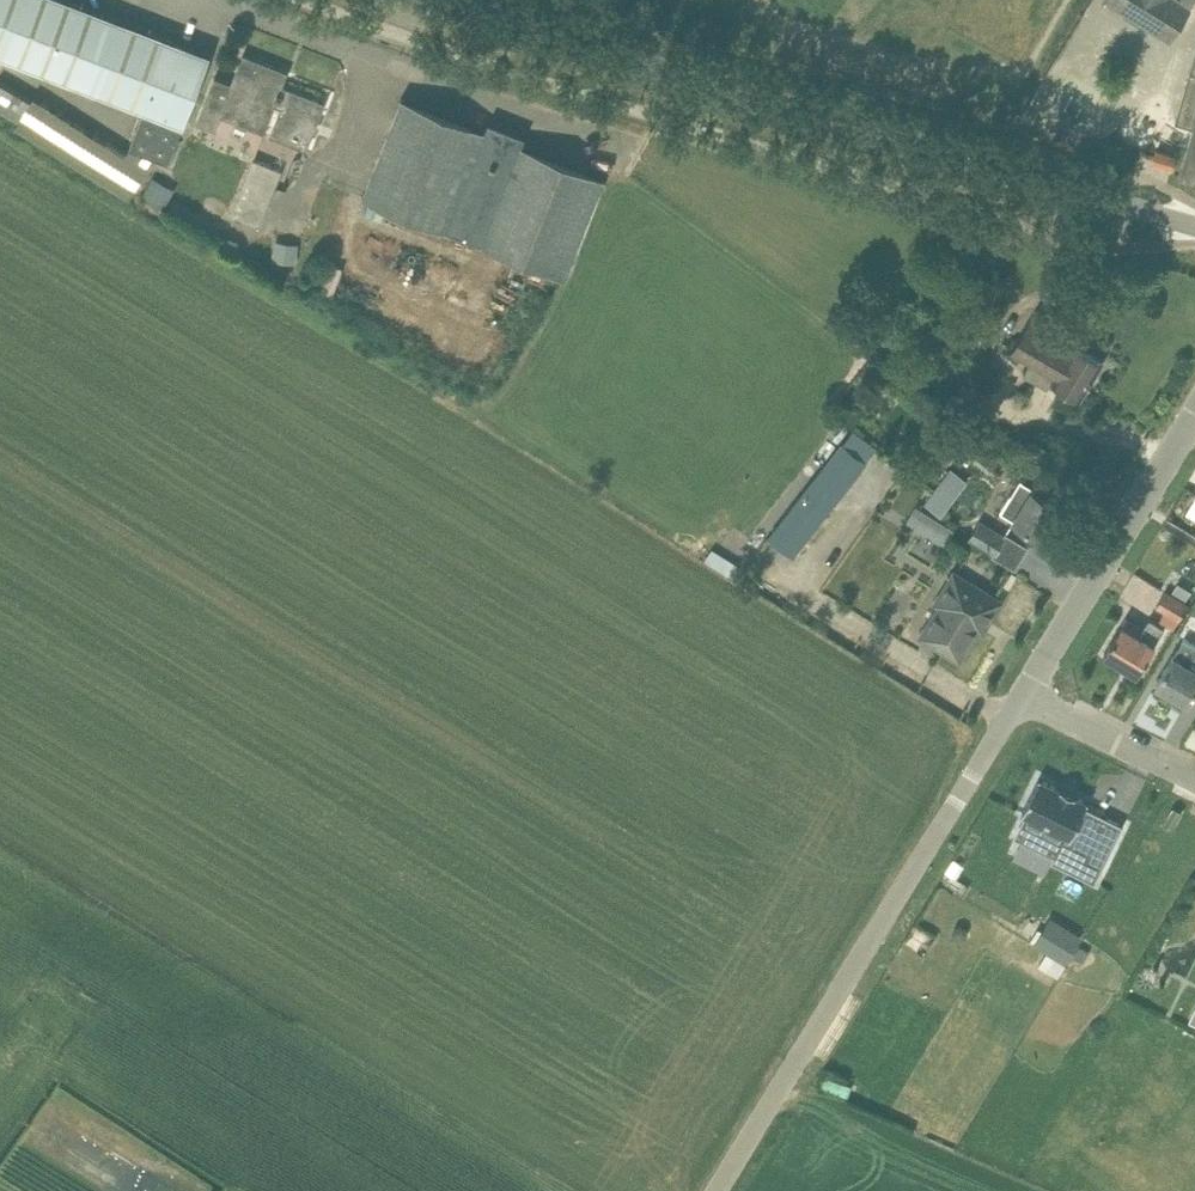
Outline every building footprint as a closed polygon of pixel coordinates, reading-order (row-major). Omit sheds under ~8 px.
[(131,145),(152,153),(169,160),(200,81),(183,75),(193,49),(68,0),(0,0),(0,53),(145,109),(131,145)] [(1172,40),(1194,2),(1194,0),(1108,0),(1172,40)] [(1180,173),(1194,178),(1194,52),(1175,121),(1193,126),(1180,173)] [(274,111),(280,113),(272,133),(308,147),(326,101),(283,84),(289,71),(244,53),(233,82),(216,75),(198,120),(216,127),(222,113),(266,131),(274,111)] [(25,112),(31,102),(33,99),(0,79),(0,108),(21,120),(25,112)] [(403,97),(364,196),(447,229),(448,228),(483,242),(483,243),(566,276),(605,177),(606,178),(607,176),(522,142),(520,146),(485,132),(486,128),(403,95),(402,97),(403,97)] [(1157,148),(1153,160),(1173,166),(1176,154),(1157,148)] [(254,157),(231,215),(260,226),(283,168),(254,157)] [(153,175),(145,197),(168,204),(175,183),(153,175)] [(297,261),(300,243),(276,239),(273,258),(297,261)] [(1055,375),(1052,379),(1081,397),(1104,360),(1076,342),(1084,330),(1057,313),(1058,313),(1056,312),(1056,313),(1040,303),(1011,349),(1055,375)] [(856,429),(845,442),(867,459),(877,446),(856,429)] [(868,460),(867,459),(845,442),(843,441),(769,536),(794,555),(868,460)] [(942,513),(967,479),(952,468),(926,502),(942,513)] [(1011,494),(1001,511),(1041,535),(1059,505),(1033,489),(1035,487),(1021,478),(1011,494)] [(922,528),(931,513),(930,512),(917,505),(908,519),(920,527),(922,528)] [(1005,535),(981,520),(971,536),(995,551),(1005,535)] [(941,605),(935,614),(922,634),(960,658),(985,618),(989,620),(1002,599),(952,569),(933,600),(941,605)] [(1171,593),(1185,601),(1192,589),(1179,580),(1171,593)] [(1161,618),(1173,626),(1174,627),(1189,604),(1185,601),(1171,593),(1166,590),(1157,604),(1166,610),(1161,618)] [(1139,671),(1156,643),(1155,642),(1165,626),(1150,617),(1144,626),(1125,616),(1104,652),(1139,671)] [(1173,654),(1157,682),(1188,700),(1194,688),(1194,643),(1184,637),(1174,654),(1173,654)] [(1028,813),(1017,834),(1023,837),(1055,853),(1052,860),(1096,882),(1125,824),(1087,805),(1089,801),(1040,777),(1023,811),(1028,813)] [(956,925),(953,931),(956,936),(961,939),(966,937),(969,932),(968,926),(962,923),(956,925)] [(1074,947),(1044,930),(1036,944),(1066,961),(1074,947)] [(1058,977),(1066,963),(1047,952),(1039,966),(1058,977)]
